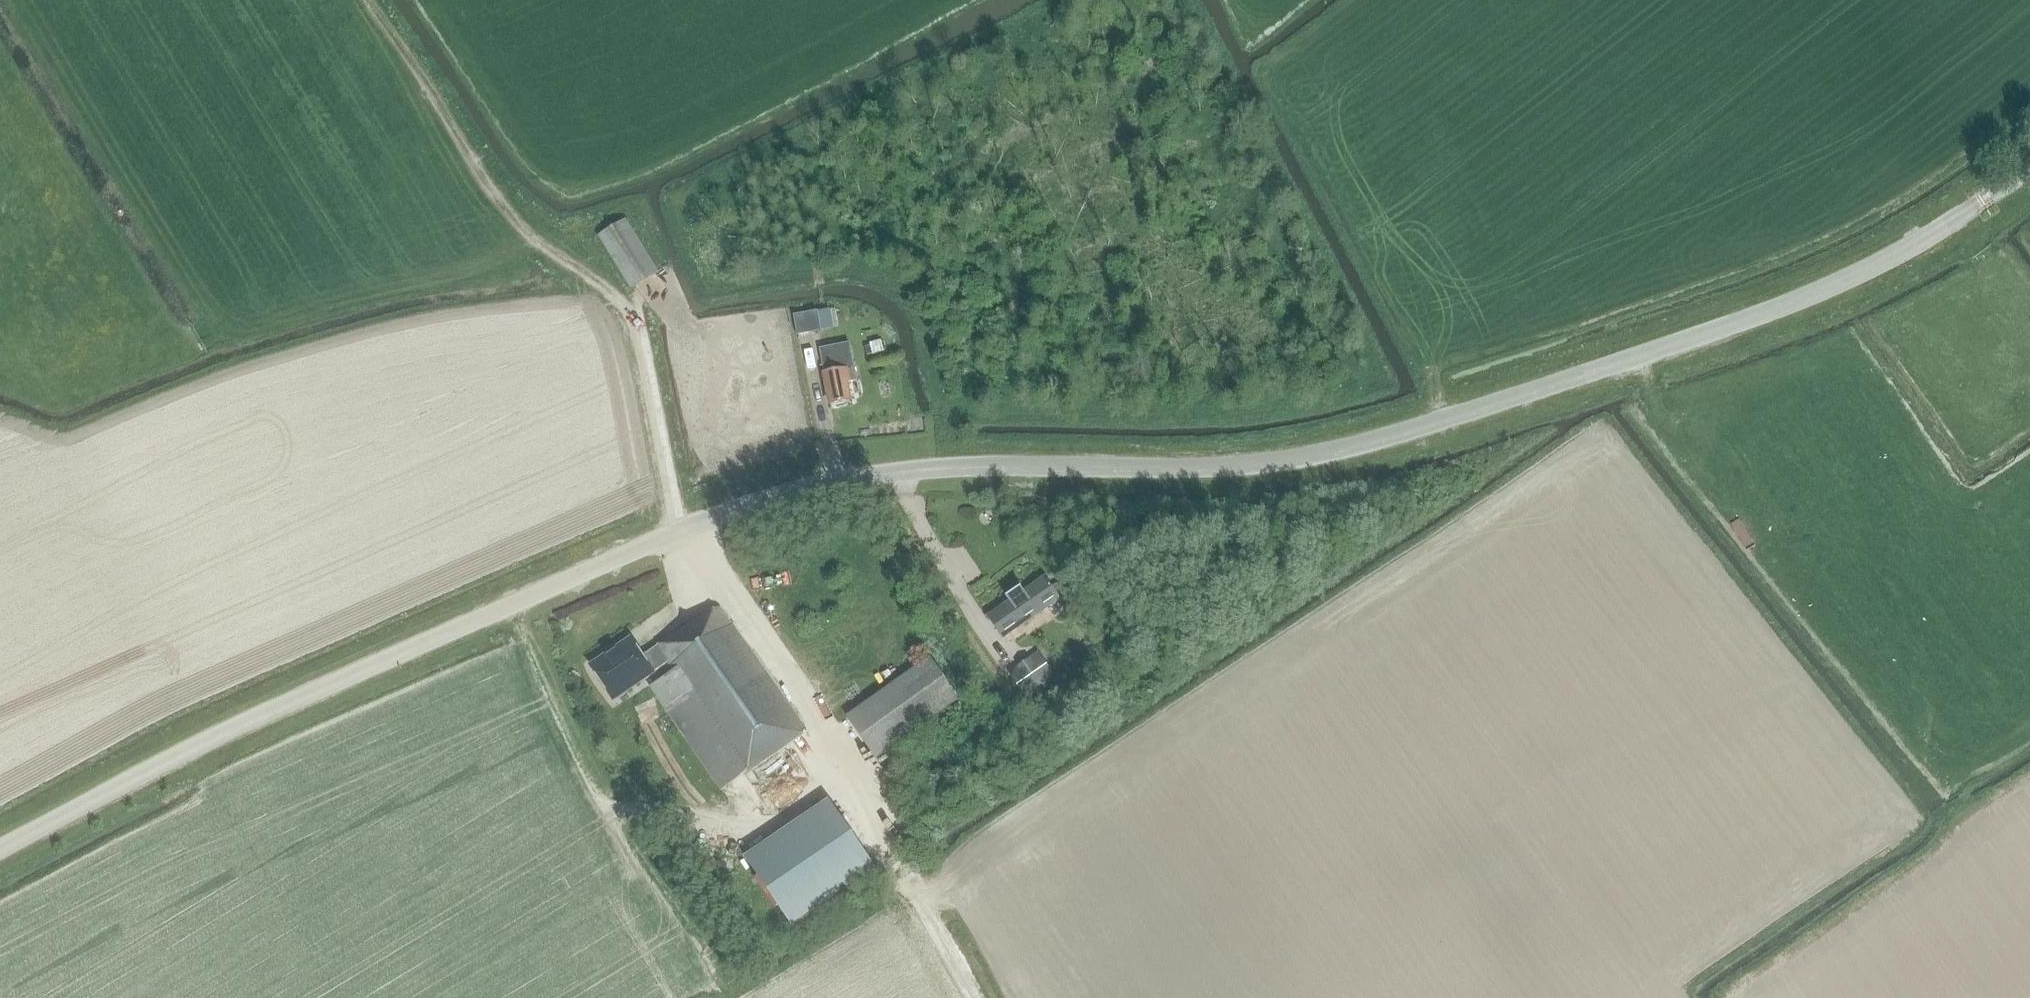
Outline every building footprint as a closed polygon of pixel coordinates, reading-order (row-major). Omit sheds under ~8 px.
[(598,235),(630,288),(658,272),(626,219),(598,235)] [(794,315),(798,335),(821,331),(818,311),(794,315)] [(821,352),(825,373),(824,373),(831,405),(850,401),(847,382),(857,380),(854,366),(850,346),(821,352)] [(1003,639),(1038,614),(1061,599),(1045,577),(1024,592),(1021,587),(1006,597),(1009,602),(988,617),(1003,639)] [(614,700),(668,663),(673,671),(651,687),(721,790),(806,732),(719,607),(702,619),(701,617),(642,656),(631,639),(604,657),(600,657),(596,660),(595,664),(591,666),(614,700)] [(1027,698),(1057,676),(1038,651),(1009,674),(1027,698)] [(876,759),(960,700),(930,658),(846,717),(876,759)] [(745,857),(792,926),(877,869),(829,799),(745,857)]
